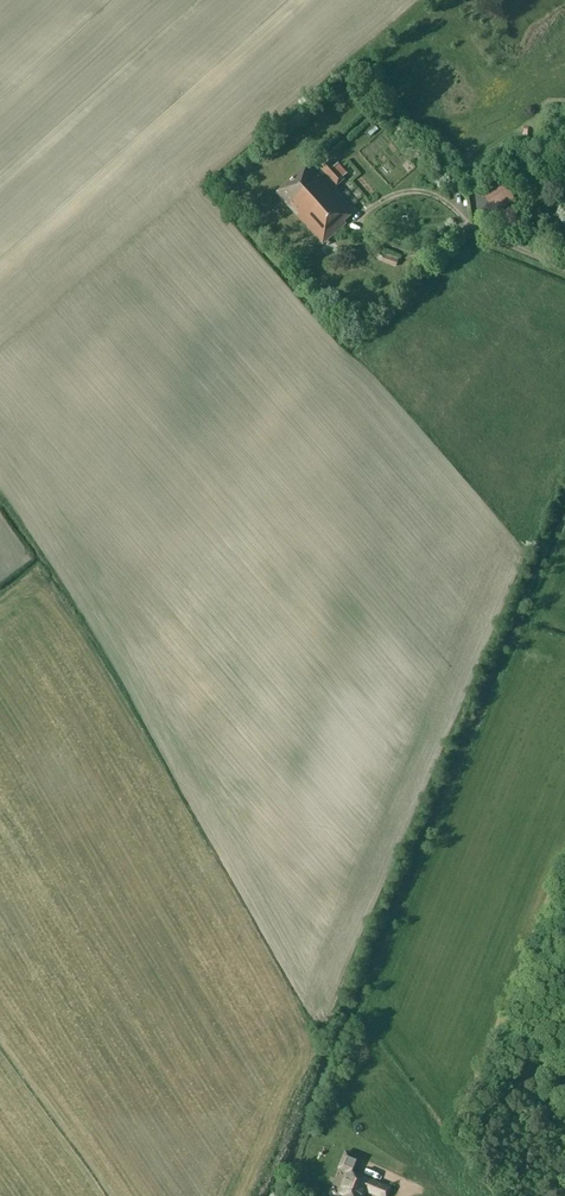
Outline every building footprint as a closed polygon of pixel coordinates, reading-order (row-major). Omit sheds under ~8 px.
[(329,162),(321,169),(334,184),(342,176),(329,162)] [(323,244),(346,223),(345,221),(353,214),(308,164),(276,193),(323,244)] [(383,263),(395,267),(398,259),(386,255),(383,263)] [(332,311),(335,315),(343,309),(339,305),(332,311)] [(312,1136),(320,1138),(322,1130),(314,1128),(312,1136)] [(362,1158),(345,1151),(338,1170),(346,1173),(338,1193),(346,1195),(363,1195),(366,1190),(381,1195),(387,1195),(390,1189),(374,1183),(374,1184),(369,1181),(355,1175),(354,1174),(362,1158)]
